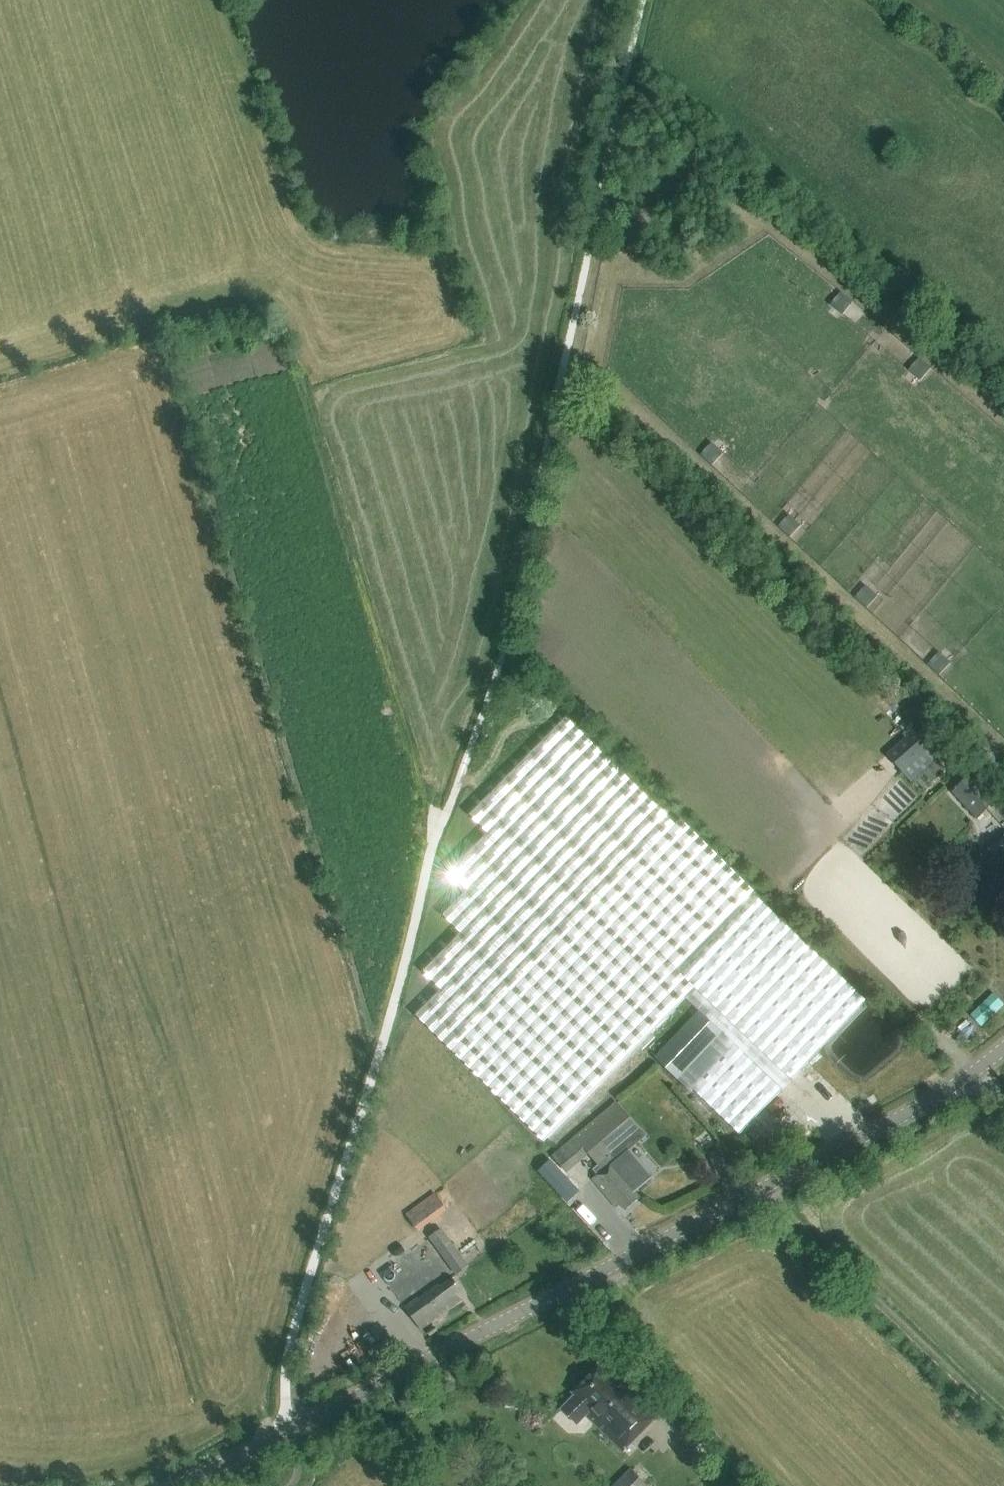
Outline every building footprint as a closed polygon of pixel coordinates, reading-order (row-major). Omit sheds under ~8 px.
[(679,820),(675,824),(566,717),(470,815),(487,832),(449,871),(468,889),(442,915),(461,933),(423,972),(440,989),(415,1015),(543,1141),(684,997),(699,1011),(654,1057),(690,1092),(693,1089),(738,1132),(867,1001),(845,980),(753,893),(755,891),(679,820)] [(915,730),(887,754),(911,781),(922,772),(931,782),(946,770),(937,760),(939,758),(915,730)] [(952,792),(977,819),(998,799),(973,772),(952,792)] [(985,852),(979,858),(994,876),(1000,870),(1003,875),(1003,836),(985,852)] [(575,1136),(586,1149),(604,1169),(592,1179),(616,1207),(620,1204),(625,1210),(640,1198),(635,1192),(640,1187),(611,1154),(641,1129),(616,1101),(575,1136)] [(458,1269),(470,1261),(448,1226),(436,1234),(458,1269)] [(456,1294),(462,1290),(453,1278),(440,1287),(438,1284),(405,1308),(421,1330),(461,1301),(456,1294)] [(624,1451),(659,1415),(618,1376),(614,1380),(599,1365),(573,1392),(575,1394),(565,1405),(582,1422),(588,1416),(624,1451)] [(625,1474),(613,1485),(636,1485),(625,1474)]
